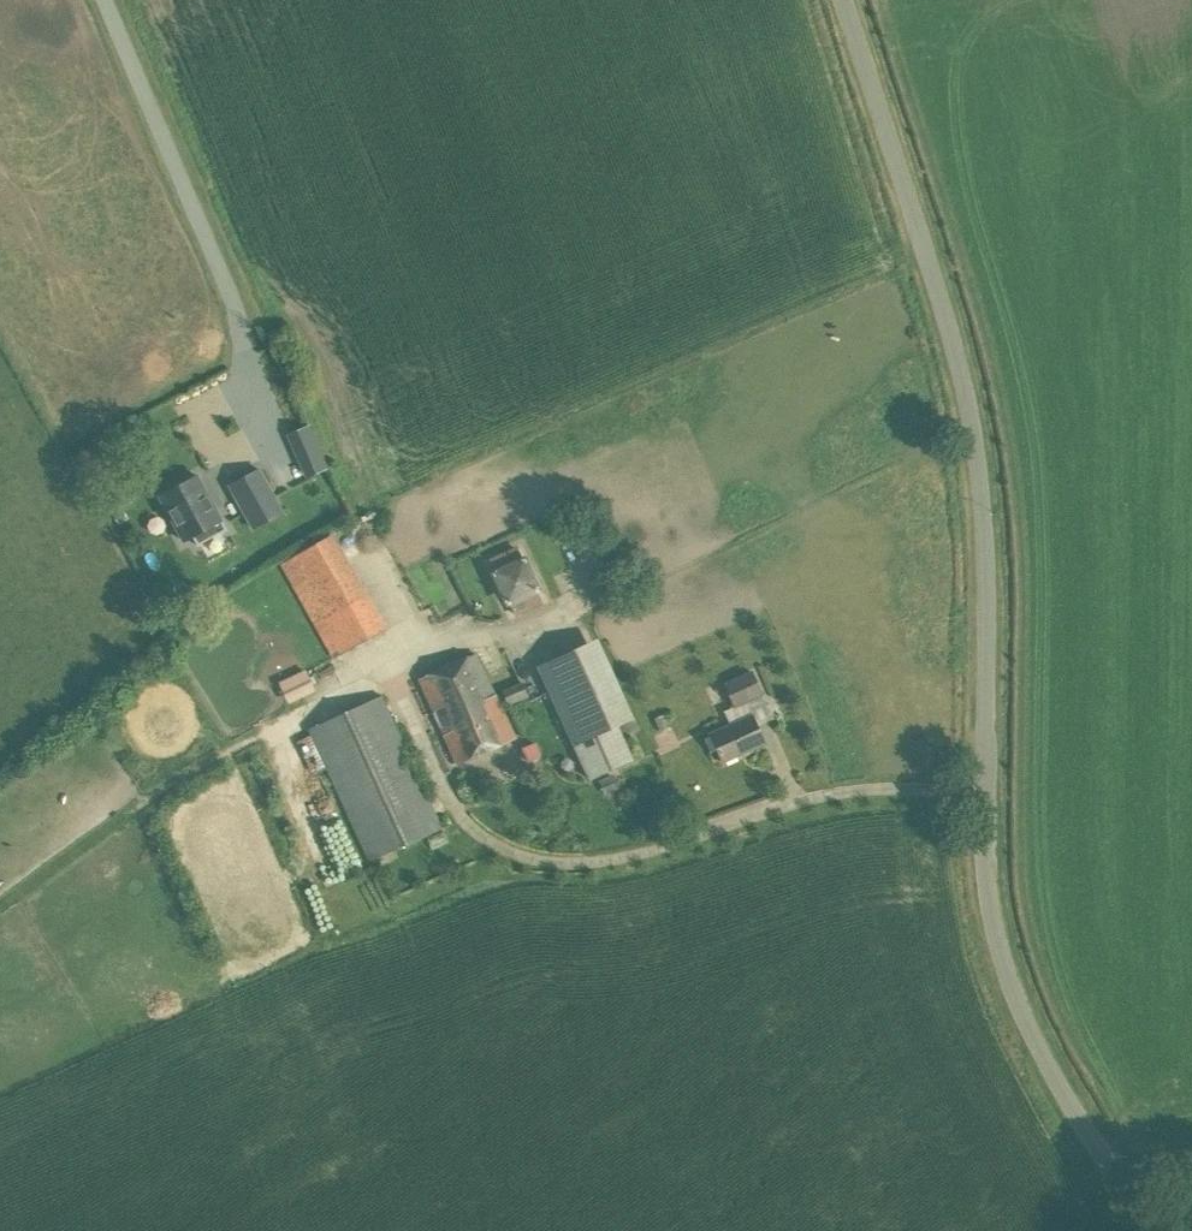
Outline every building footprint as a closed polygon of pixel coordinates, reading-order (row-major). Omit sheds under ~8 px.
[(282,512),(259,470),(229,486),(252,528),(282,512)] [(196,476),(160,496),(174,524),(211,504),(196,476)] [(385,629),(333,533),(280,564),(331,658),(385,629)] [(542,602),(518,548),(491,560),(515,613),(542,602)] [(630,761),(579,647),(537,666),(588,780),(630,761)] [(477,655),(420,681),(458,763),(514,737),(477,655)] [(752,672),(724,683),(734,706),(762,695),(752,672)] [(521,682),(502,690),(508,704),(527,696),(521,682)] [(367,861),(442,827),(382,696),(308,729),(367,861)] [(664,714),(654,719),(660,732),(670,728),(664,714)] [(750,715),(709,733),(722,761),(762,743),(750,715)]
